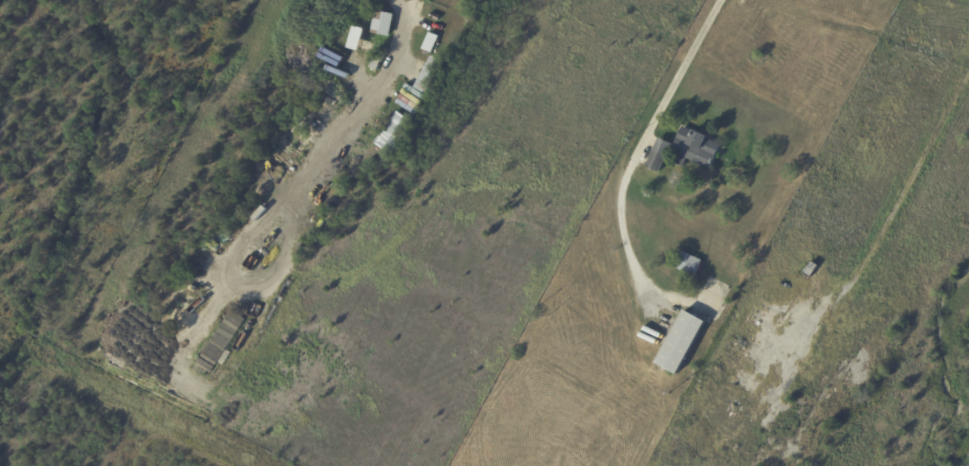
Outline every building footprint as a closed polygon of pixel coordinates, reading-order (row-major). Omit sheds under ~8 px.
[(377,13),(396,16),(391,39),(373,35),(377,13)] [(439,22),(431,19),(433,13),(442,17),(440,22),(439,22)] [(432,55),(424,51),(431,34),(440,37),(432,55)] [(368,54),(360,52),(363,41),(373,44),(370,55),(368,54)] [(378,55),(384,58),(379,69),(373,66),(378,55)] [(433,58),(444,65),(427,96),(415,90),(433,58)] [(393,157),(375,145),(380,137),(382,139),(388,130),(385,129),(389,123),(392,124),(399,113),(415,124),(393,157)] [(709,140),(706,147),(720,153),(712,171),(689,161),(685,169),(679,166),(683,158),(673,153),(684,128),(709,140)] [(673,145),(660,175),(647,169),(660,139),(673,145)] [(361,149),(367,154),(359,165),(353,161),(361,149)] [(682,251),(703,260),(695,277),(675,267),(682,251)] [(817,264),(820,266),(812,279),(805,274),(814,262),(817,264)] [(693,314),(708,322),(679,375),(658,363),(686,310),(693,314)] [(741,360),(728,352),(735,340),(748,348),(741,360)]
